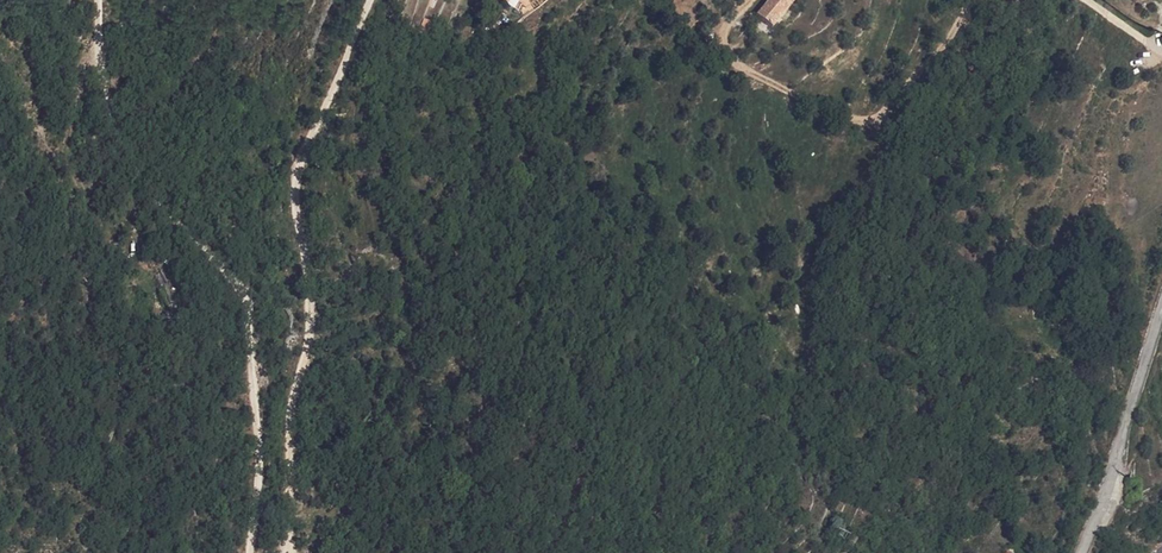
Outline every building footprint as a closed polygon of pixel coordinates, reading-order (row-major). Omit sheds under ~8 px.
[(515,10),(524,0),(504,0),(515,10)] [(779,0),(763,21),(779,33),(794,10),(785,4),(787,0),(778,0),(779,0)] [(785,4),(794,10),(801,0),(787,0),(785,4)] [(438,21),(429,17),(422,33),(431,36),(438,21)]
